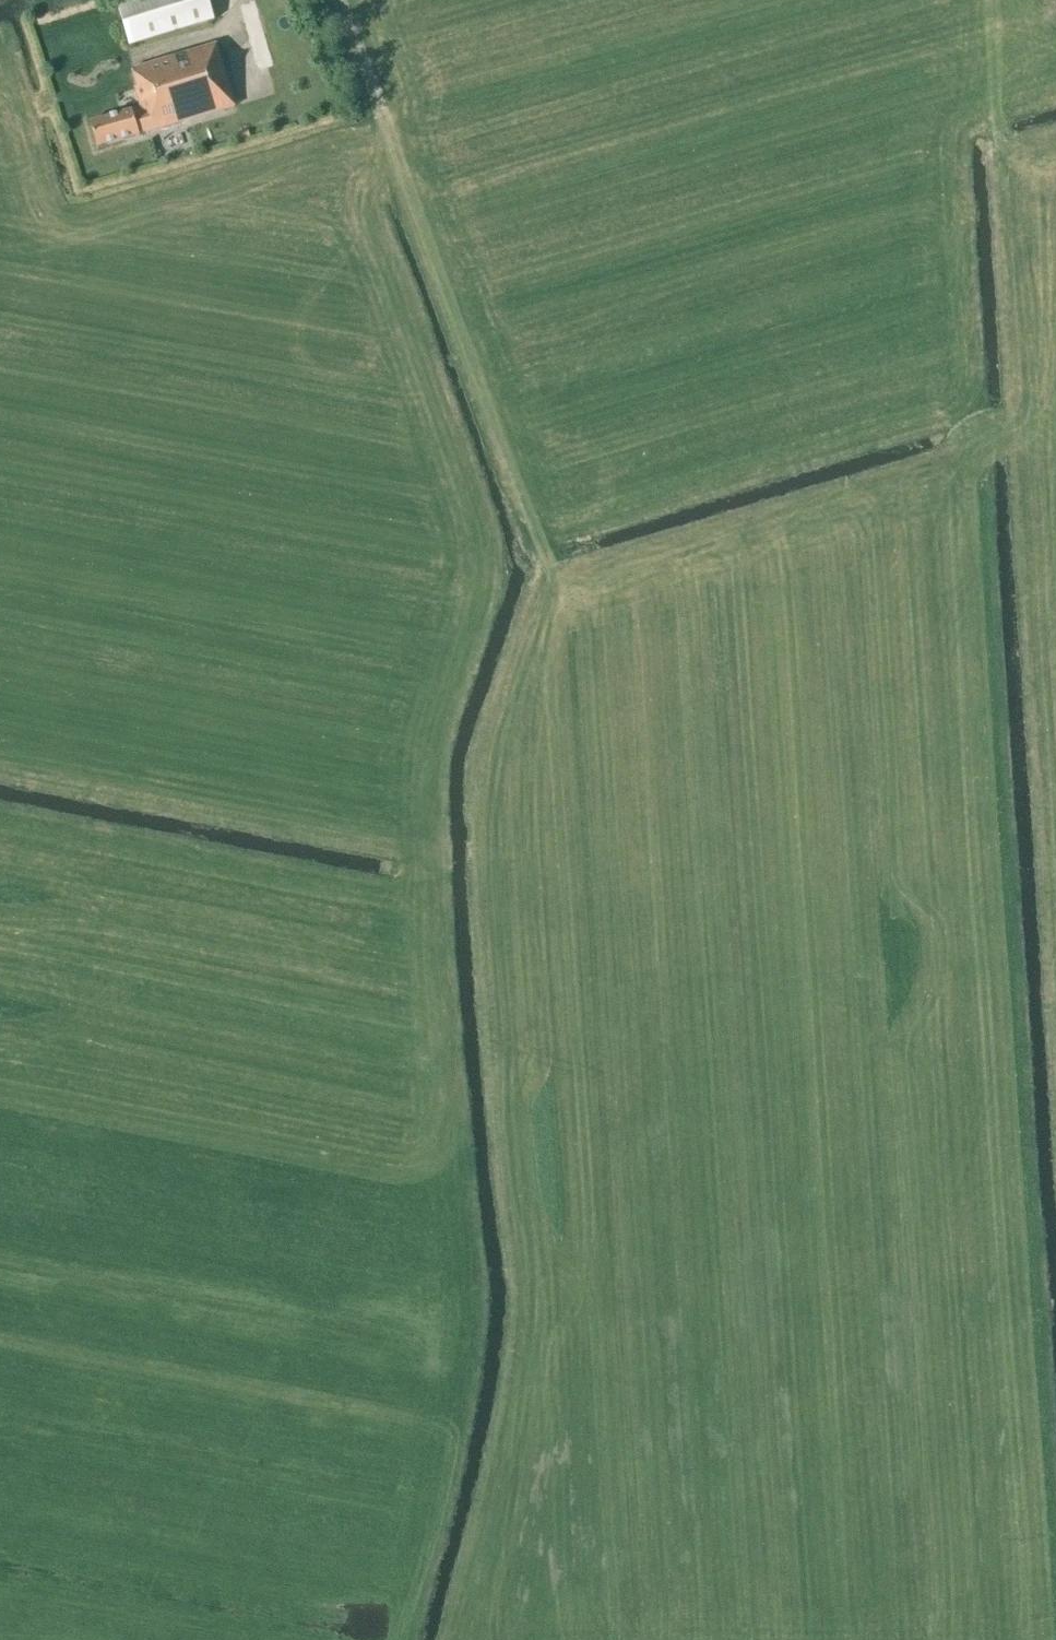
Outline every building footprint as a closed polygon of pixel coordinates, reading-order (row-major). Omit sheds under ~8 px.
[(215,20),(209,0),(129,0),(117,3),(130,46),(215,20)] [(97,148),(235,106),(216,44),(132,70),(137,88),(134,88),(142,113),(133,115),(131,111),(90,124),(97,148)] [(248,131),(238,134),(240,140),(249,137),(248,131)]
